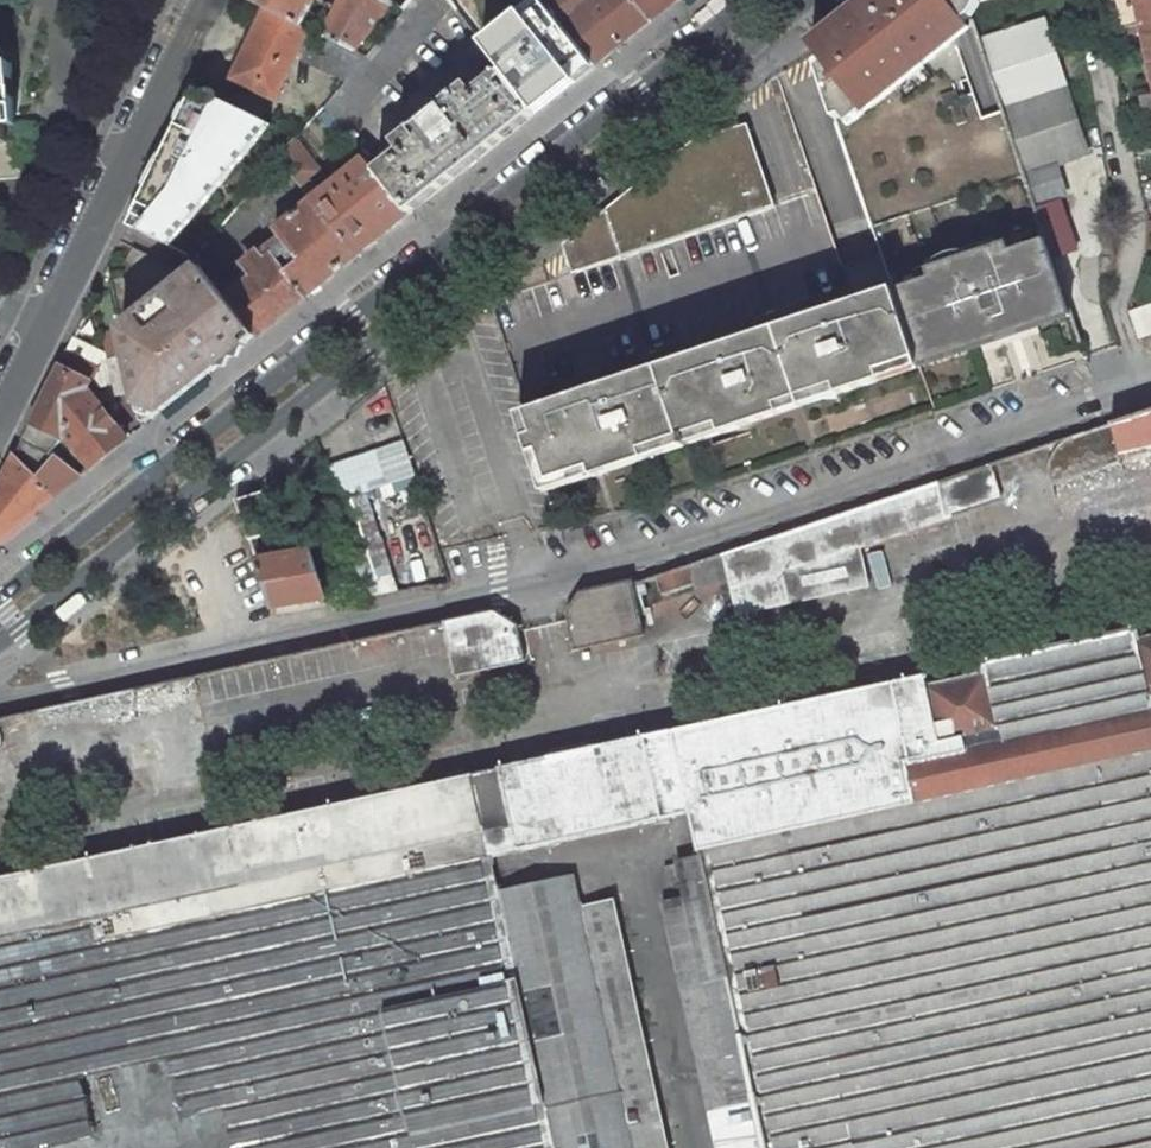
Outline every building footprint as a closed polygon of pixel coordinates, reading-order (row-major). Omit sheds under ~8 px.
[(448,0),(413,0),(405,9),(364,59),(356,54),(321,37),(300,27),(268,11),(251,46),(250,45),(233,79),(275,100),(295,58),(345,82),(324,108),(346,135),(453,6),(448,0)] [(268,11),(300,27),(314,0),(246,0),(268,11)] [(396,5),(387,0),(340,0),(321,37),(356,54),(396,5)] [(396,5),(405,9),(413,0),(387,0),(396,5)] [(549,8),(543,0),(482,47),(503,73),(535,114),(595,67),(549,8)] [(633,0),(558,0),(549,8),(595,67),(651,22),(633,0)] [(810,47),(835,119),(841,117),(849,125),(970,29),(965,22),(972,18),(980,1),(979,0),(870,0),(810,47)] [(1150,23),(1150,0),(1134,0),(1138,19),(1139,25),(1150,23)] [(1126,28),(1139,25),(1138,19),(1119,22),(1121,29),(1126,28)] [(1042,20),(979,41),(1023,175),(1034,207),(1065,195),(1055,166),(1088,155),(1042,20)] [(1139,25),(1141,33),(1148,63),(1150,63),(1150,23),(1139,25)] [(1128,35),(1141,33),(1139,25),(1126,28),(1128,35)] [(21,177),(9,54),(0,55),(0,179),(21,177)] [(408,215),(535,114),(503,73),(473,95),(467,87),(398,143),(404,151),(376,173),(408,215)] [(170,247),(270,125),(195,90),(128,226),(170,247)] [(1150,103),(1150,94),(1141,96),(1143,105),(1150,103)] [(750,132),(741,135),(766,210),(775,207),(750,132)] [(621,259),(766,210),(741,135),(693,151),(607,218),(621,259)] [(365,159),(321,193),(311,181),(321,172),(295,140),(277,159),(311,201),(356,258),(408,215),(376,173),(365,159)] [(251,279),(225,299),(256,337),(308,296),(356,258),(311,201),(274,231),(299,263),(287,272),(268,248),(261,253),(257,252),(252,254),(247,258),(244,265),(245,272),(251,279)] [(578,273),(621,259),(607,218),(570,247),(569,249),(578,273)] [(1002,239),(983,245),(985,253),(1005,247),(1002,239)] [(932,279),(894,291),(917,360),(972,341),(998,332),(1036,319),(1069,308),(1046,242),(1008,254),(1005,247),(985,253),(983,245),(947,257),(950,265),(930,271),(932,279)] [(128,270),(110,274),(122,332),(127,356),(135,392),(143,426),(256,337),(225,299),(199,267),(182,280),(182,278),(178,272),(133,248),(125,262),(128,270)] [(947,257),(927,264),(930,271),(950,265),(947,257)] [(657,368),(684,447),(920,367),(917,360),(894,291),(893,288),(657,368)] [(1127,312),(1138,341),(1150,336),(1150,304),(1127,312)] [(1071,315),(1069,308),(1036,319),(1039,326),(1071,315)] [(1039,326),(1036,319),(998,332),(1000,339),(1039,326)] [(109,360),(127,356),(122,332),(105,336),(109,360)] [(1000,339),(998,332),(972,341),(974,349),(1000,339)] [(73,338),(31,425),(64,441),(65,439),(100,362),(102,351),(73,338)] [(974,349),(972,341),(917,360),(920,367),(974,349)] [(100,362),(65,439),(90,469),(127,439),(105,411),(111,406),(101,393),(113,383),(115,396),(135,392),(127,356),(109,360),(100,362)] [(553,491),(684,447),(657,368),(527,411),(553,491)] [(64,441),(31,425),(0,487),(0,541),(54,498),(53,497),(44,488),(32,476),(46,464),(64,441)] [(365,493),(416,478),(405,443),(325,468),(336,502),(365,493)] [(49,483),(44,488),(53,497),(59,493),(49,483)] [(365,493),(336,502),(358,568),(364,584),(391,576),(365,493)] [(249,541),(270,535),(257,495),(237,501),(249,541)] [(270,608),(326,598),(311,552),(255,561),(270,608)] [(575,652),(644,637),(632,582),(581,593),(567,615),(575,652)] [(457,678),(525,662),(517,625),(494,612),(444,623),(457,678)] [(908,755),(918,802),(1150,752),(1150,637),(1140,639),(1138,630),(984,663),(986,673),(928,686),(941,748),(908,755)] [(926,677),(673,732),(691,814),(699,850),(918,802),(908,755),(941,748),(928,686),(926,677)] [(673,732),(499,769),(517,851),(691,814),(673,732)]
